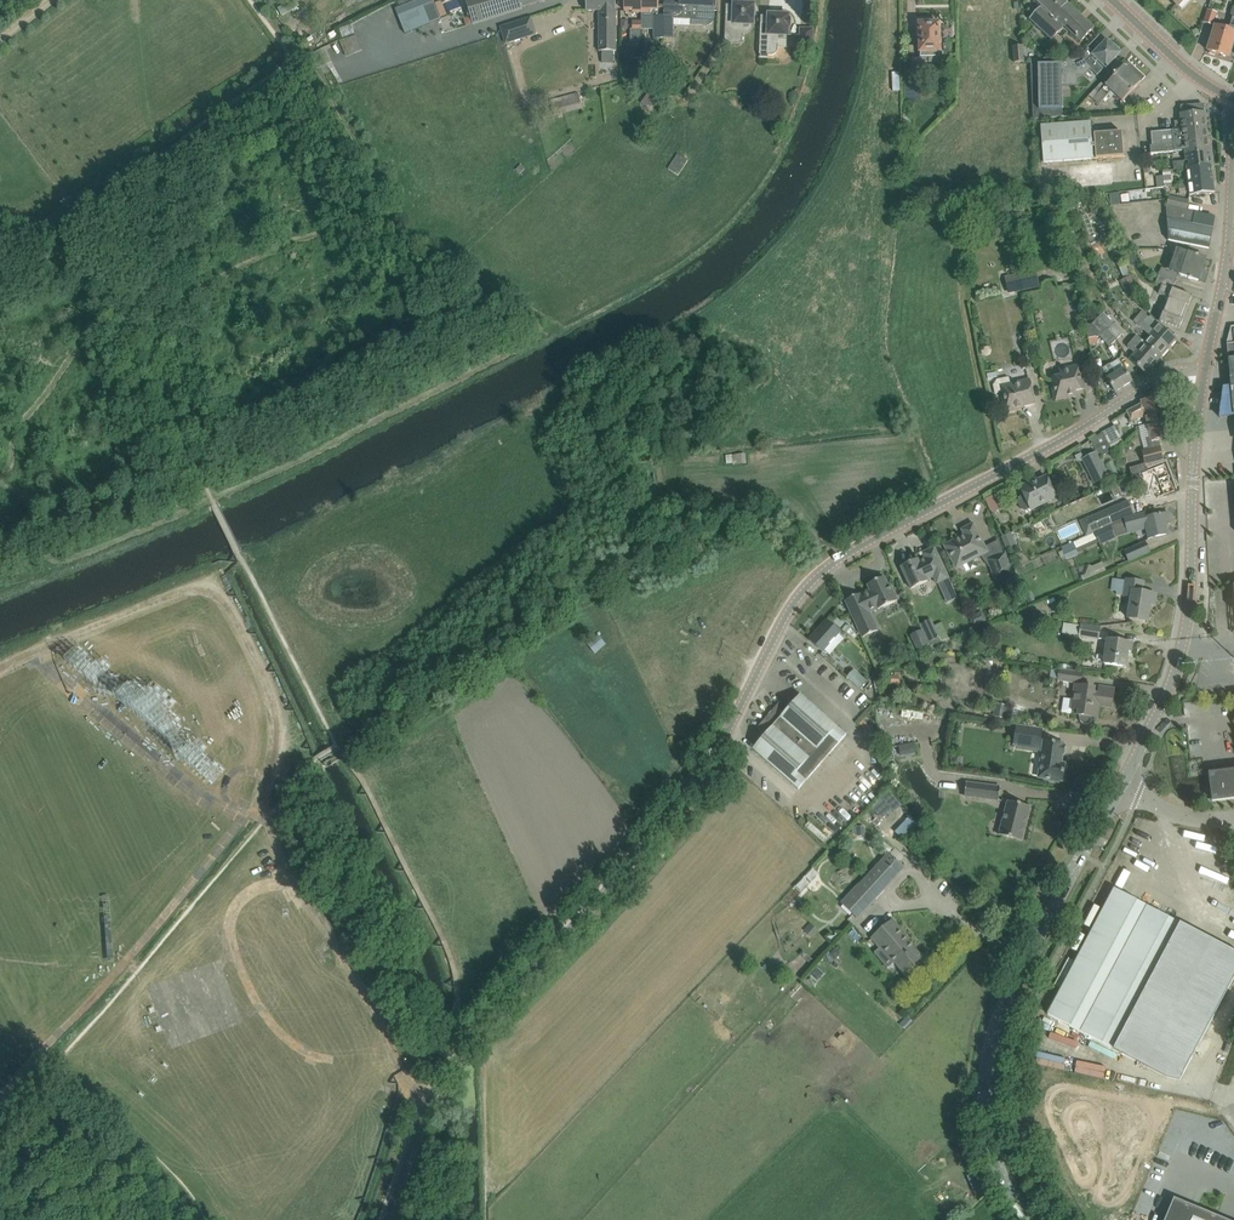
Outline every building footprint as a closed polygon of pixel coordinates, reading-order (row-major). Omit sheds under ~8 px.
[(399,16),(406,33),(441,19),(433,0),(418,0),(400,7),(403,14),(399,16)] [(472,24),(494,17),(522,8),(542,1),(543,2),(546,0),(465,0),(472,24)] [(616,3),(616,0),(586,0),(586,11),(602,11),(603,63),(614,63),(613,51),(616,51),(615,10),(616,10),(616,3)] [(641,12),(641,0),(624,0),(624,10),(632,10),(632,12),(641,12)] [(656,10),(659,10),(659,0),(641,0),(641,12),(642,12),(641,21),(641,23),(642,23),(653,24),(653,27),(654,38),(663,38),(663,15),(656,15),(656,10)] [(664,15),(663,15),(663,38),(673,38),(673,18),(690,18),(690,24),(704,25),(705,15),(715,16),(715,0),(664,0),(664,15)] [(1029,19),(1038,27),(1043,31),(1046,34),(1051,39),(1062,26),(1079,43),(1085,37),(1093,28),(1071,7),(1068,4),(1064,0),(1037,0),(1036,0),(1046,10),(1044,12),(1040,7),(1029,19)] [(1177,5),(1178,5),(1182,9),(1190,0),(1171,0),(1177,5)] [(751,4),(751,3),(749,2),(747,2),(746,2),(744,3),(744,4),(734,4),(734,6),(726,6),(724,43),(736,44),(737,44),(739,43),(740,43),(740,42),(741,42),(742,41),(742,40),(743,39),(743,38),(743,33),(741,33),(741,28),(743,28),(743,23),(753,24),(753,14),(755,14),(756,12),(756,11),(756,9),(755,7),(754,7),(754,4),(751,4)] [(1217,13),(1207,10),(1203,23),(1213,26),(1217,13)] [(788,15),(785,15),(785,14),(784,13),(782,13),(780,13),(779,14),(779,15),(769,15),(769,24),(760,24),(759,54),(772,55),(774,54),(776,52),(777,50),(778,34),(788,35),(788,26),(790,26),(790,20),(788,20),(788,15)] [(537,34),(531,17),(500,27),(505,44),(537,34)] [(1232,17),(1228,30),(1215,26),(1207,51),(1228,57),(1233,39),(1233,18),(1232,17)] [(641,23),(641,21),(633,20),(633,30),(642,30),(642,23),(641,23)] [(939,63),(944,59),(944,54),(940,51),(939,24),(920,24),(920,31),(919,31),(920,45),(920,57),(911,57),(911,76),(921,76),(921,63),(939,63)] [(800,46),(812,46),(813,29),(801,29),(800,46)] [(356,35),(348,38),(348,37),(340,40),(346,56),(362,50),(356,35)] [(1084,75),(1091,69),(1092,70),(1092,71),(1098,77),(1120,53),(1107,40),(1094,54),(1088,48),(1080,57),(1044,59),(1044,57),(1030,58),(1034,118),(1062,116),(1061,76),(1084,75)] [(1023,46),(1013,46),(1014,63),(1024,62),(1023,46)] [(633,50),(623,49),(622,58),(632,58),(633,50)] [(1111,99),(1115,95),(1122,102),(1145,77),(1128,61),(1105,86),(1102,83),(1089,96),(1099,105),(1108,96),(1111,99)] [(655,82),(641,103),(650,109),(659,95),(668,102),(673,94),(655,82)] [(582,107),(580,101),(588,99),(586,91),(550,100),(554,115),(582,107)] [(1150,146),(1150,153),(1209,147),(1205,112),(1180,114),(1181,120),(1174,121),(1175,130),(1172,130),(1172,131),(1151,132),(1152,146),(1150,146)] [(1094,134),(1091,134),(1090,122),(1041,126),(1043,162),(1123,156),(1122,132),(1094,134)] [(1173,170),(1187,169),(1211,166),(1209,147),(1184,150),(1185,160),(1172,162),(1173,170)] [(679,176),(688,160),(677,153),(667,169),(679,176)] [(1200,178),(1213,177),(1211,166),(1187,169),(1189,184),(1200,183),(1200,178)] [(1157,188),(1165,187),(1172,186),(1171,170),(1163,171),(1164,180),(1156,181),(1157,188)] [(1203,195),(1215,193),(1213,177),(1200,178),(1200,183),(1189,184),(1179,185),(1180,194),(1190,193),(1190,196),(1203,195)] [(1189,200),(1170,197),(1168,206),(1187,210),(1189,200)] [(1196,212),(1184,210),(1167,206),(1168,240),(1197,246),(1209,248),(1212,228),(1193,225),(1196,212)] [(1082,252),(1079,243),(1073,245),(1076,254),(1082,252)] [(1161,267),(1158,276),(1175,281),(1178,273),(1181,274),(1181,275),(1188,277),(1188,278),(1191,279),(1191,278),(1198,280),(1202,269),(1204,264),(1203,264),(1205,257),(1195,254),(1188,252),(1188,253),(1177,249),(1170,270),(1161,267)] [(1129,265),(1138,261),(1133,251),(1125,255),(1129,265)] [(1019,273),(1023,290),(1039,287),(1035,270),(1019,273)] [(1008,293),(1023,290),(1019,273),(1005,276),(1008,293)] [(1120,281),(1127,295),(1138,290),(1131,276),(1120,281)] [(1173,288),(1175,281),(1158,276),(1156,282),(1162,284),(1158,293),(1170,298),(1164,312),(1163,312),(1159,321),(1179,329),(1183,320),(1180,319),(1183,311),(1186,304),(1188,305),(1192,296),(1173,288)] [(1108,329),(1117,338),(1123,333),(1103,312),(1092,324),(1092,323),(1087,324),(1089,338),(1100,336),(1108,329)] [(1176,339),(1167,331),(1160,325),(1159,326),(1148,316),(1140,326),(1150,335),(1145,342),(1161,356),(1176,339)] [(1109,347),(1117,338),(1108,329),(1100,336),(1109,347)] [(1146,373),(1161,356),(1145,342),(1130,359),(1146,373)] [(1084,388),(1082,376),(1079,365),(1060,370),(1061,376),(1051,379),(1055,400),(1076,395),(1075,390),(1084,388)] [(1132,381),(1125,371),(1124,369),(1115,374),(1109,365),(1102,369),(1108,378),(1108,379),(1115,391),(1132,381)] [(1017,406),(1034,403),(1029,380),(1010,384),(1009,377),(997,379),(993,385),(995,394),(1002,392),(1004,399),(1006,410),(1017,408),(1017,406)] [(1220,417),(1220,416),(1233,415),(1233,379),(1230,379),(1230,380),(1230,381),(1231,383),(1231,385),(1231,387),(1224,389),(1224,388),(1223,388),(1221,403),(1220,410),(1220,414),(1220,417)] [(1147,423),(1167,418),(1161,395),(1141,400),(1142,404),(1127,411),(1131,420),(1145,417),(1147,423)] [(1159,439),(1172,435),(1167,418),(1147,423),(1147,425),(1140,426),(1146,449),(1142,450),(1145,464),(1130,468),(1132,477),(1146,470),(1145,466),(1164,461),(1159,439)] [(1112,450),(1109,442),(1103,432),(1090,440),(1096,452),(1100,457),(1112,450)] [(1109,442),(1112,450),(1114,453),(1123,443),(1119,436),(1109,442)] [(1110,476),(1100,457),(1096,452),(1082,459),(1094,484),(1098,482),(1100,487),(1111,482),(1108,477),(1110,476)] [(746,453),(733,454),(733,463),(746,462),(746,453)] [(1176,493),(1171,478),(1165,464),(1133,477),(1123,482),(1126,490),(1137,485),(1139,489),(1141,488),(1145,499),(1151,497),(1153,501),(1160,499),(1176,493)] [(1057,498),(1047,476),(1046,475),(1020,487),(1024,495),(1019,498),(1018,502),(1021,509),(1025,511),(1030,509),(1031,511),(1057,498)] [(986,500),(992,516),(1002,512),(996,496),(986,500)] [(1110,509),(1115,522),(1133,514),(1127,501),(1110,509)] [(1107,512),(1092,519),(1096,528),(1111,522),(1107,512)] [(1149,538),(1155,537),(1167,534),(1165,524),(1171,523),(1169,512),(1161,514),(1160,513),(1159,514),(1159,515),(1146,518),(1145,514),(1124,519),(1127,529),(1127,531),(1134,529),(1135,533),(1147,529),(1149,538)] [(987,551),(978,536),(973,525),(963,530),(966,535),(945,546),(953,560),(955,558),(959,566),(987,551)] [(1111,525),(1062,548),(1068,560),(1079,554),(1078,553),(1100,542),(1101,545),(1117,538),(1111,525)] [(1124,552),(1128,561),(1150,551),(1146,542),(1124,552)] [(949,578),(940,558),(935,547),(923,553),(925,558),(919,561),(918,559),(901,567),(911,589),(928,581),(928,580),(934,577),(937,583),(949,578)] [(1004,554),(988,560),(996,579),(1012,572),(1004,554)] [(1085,575),(1081,576),(1083,580),(1106,571),(1102,562),(1092,566),(1089,565),(1088,568),(1087,569),(1085,575)] [(897,600),(895,596),(890,585),(888,586),(884,577),(867,585),(869,590),(845,601),(862,637),(878,630),(869,610),(882,604),(883,607),(897,600)] [(1143,582),(1131,580),(1126,579),(1125,580),(1123,589),(1122,597),(1130,598),(1127,618),(1147,621),(1150,605),(1154,605),(1156,594),(1142,592),(1143,582)] [(1053,596),(1046,600),(1048,605),(1056,601),(1053,596)] [(926,639),(928,643),(940,637),(931,619),(919,625),(926,639)] [(840,632),(836,628),(827,620),(809,640),(823,652),(840,632)] [(1098,638),(1098,628),(1080,625),(1078,635),(1098,638)] [(595,652),(605,644),(598,635),(588,643),(595,652)] [(929,645),(928,643),(926,639),(915,645),(918,651),(929,645)] [(1132,643),(1120,641),(1107,639),(1103,663),(1125,667),(1128,651),(1131,652),(1132,643)] [(994,659),(991,677),(999,678),(1001,665),(1003,665),(1003,662),(1001,662),(1002,660),(994,659)] [(1059,679),(1080,683),(1082,674),(1060,670),(1059,679)] [(900,685),(900,672),(894,672),(894,676),(890,676),(890,685),(900,685)] [(854,683),(860,688),(866,681),(860,676),(854,683)] [(1114,688),(1099,686),(1098,694),(1094,693),(1095,688),(1076,685),(1072,708),(1079,709),(1078,715),(1098,718),(1099,706),(1111,708),(1114,688)] [(836,726),(810,703),(801,695),(788,709),(780,702),(757,728),(766,735),(753,749),(800,791),(847,735),(836,726)] [(1041,741),(1042,728),(1016,725),(1013,745),(1043,750),(1044,741),(1041,741)] [(1043,750),(1039,777),(1051,779),(1051,781),(1060,782),(1060,780),(1062,780),(1065,764),(1061,763),(1063,744),(1044,741),(1043,750)] [(897,754),(916,754),(916,743),(897,744),(897,754)] [(1214,773),(1210,783),(1213,784),(1214,790),(1211,792),(1217,801),(1233,799),(1233,770),(1214,773)] [(998,800),(1000,787),(966,783),(965,796),(998,800)] [(890,789),(877,800),(889,815),(902,804),(890,789)] [(1030,807),(1019,804),(1008,801),(999,835),(1021,841),(1030,807)] [(910,815),(896,831),(905,839),(920,823),(910,815)] [(903,867),(894,859),(889,854),(860,886),(859,886),(842,903),(858,918),(875,900),(874,899),(903,867)] [(835,879),(844,869),(833,861),(825,871),(835,879)] [(801,890),(819,874),(813,868),(796,884),(801,890)] [(848,875),(837,881),(843,893),(854,887),(848,875)] [(1069,974),(1049,1013),(1111,1048),(1132,1007),(1158,957),(1166,961),(1169,954),(1162,950),(1177,921),(1125,894),(1114,888),(1069,974)] [(1211,1053),(1222,1057),(1233,1023),(1233,901),(1205,910),(1214,936),(1219,952),(1223,953),(1210,989),(1202,986),(1192,1016),(1200,1019),(1190,1046),(1211,1053)] [(893,921),(872,938),(880,947),(874,953),(887,968),(895,961),(904,972),(922,957),(903,936),(905,935),(893,921)] [(810,923),(804,929),(812,936),(818,930),(810,923)] [(840,954),(834,948),(829,954),(835,960),(840,954)] [(1174,1198),(1165,1219),(1228,1219),(1174,1198)]
